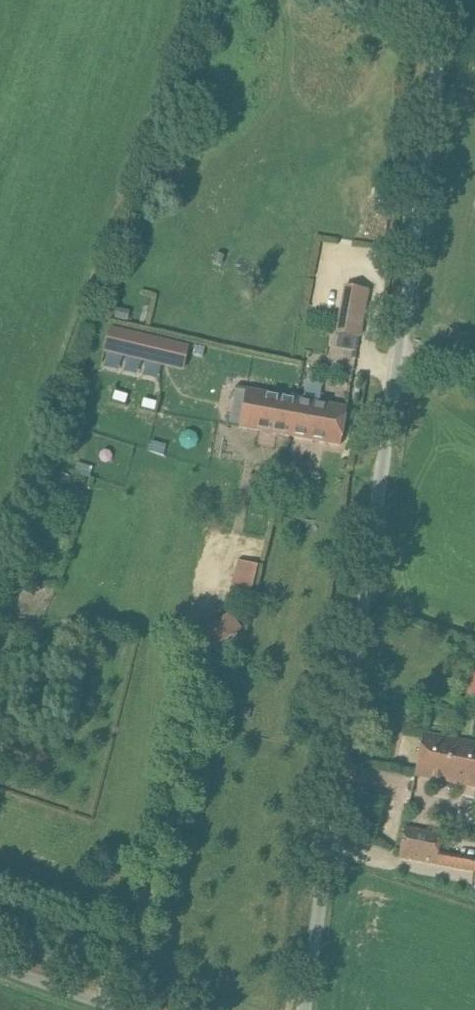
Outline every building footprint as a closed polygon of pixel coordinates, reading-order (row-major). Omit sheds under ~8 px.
[(367,290),(344,286),(336,333),(359,338),(367,290)] [(130,310),(117,307),(115,318),(128,321),(130,310)] [(168,340),(162,367),(184,372),(190,345),(168,340)] [(239,426),(290,435),(297,400),(246,391),(239,426)] [(346,408),(297,400),(290,435),(340,444),(346,408)] [(258,565),(237,561),(230,594),(250,598),(258,565)] [(231,614),(202,634),(213,647),(241,629),(231,614)] [(236,717),(248,719),(251,710),(239,707),(236,717)] [(423,733),(415,775),(474,787),(474,743),(423,733)] [(405,827),(399,857),(474,872),(474,859),(438,851),(442,834),(405,827)]
